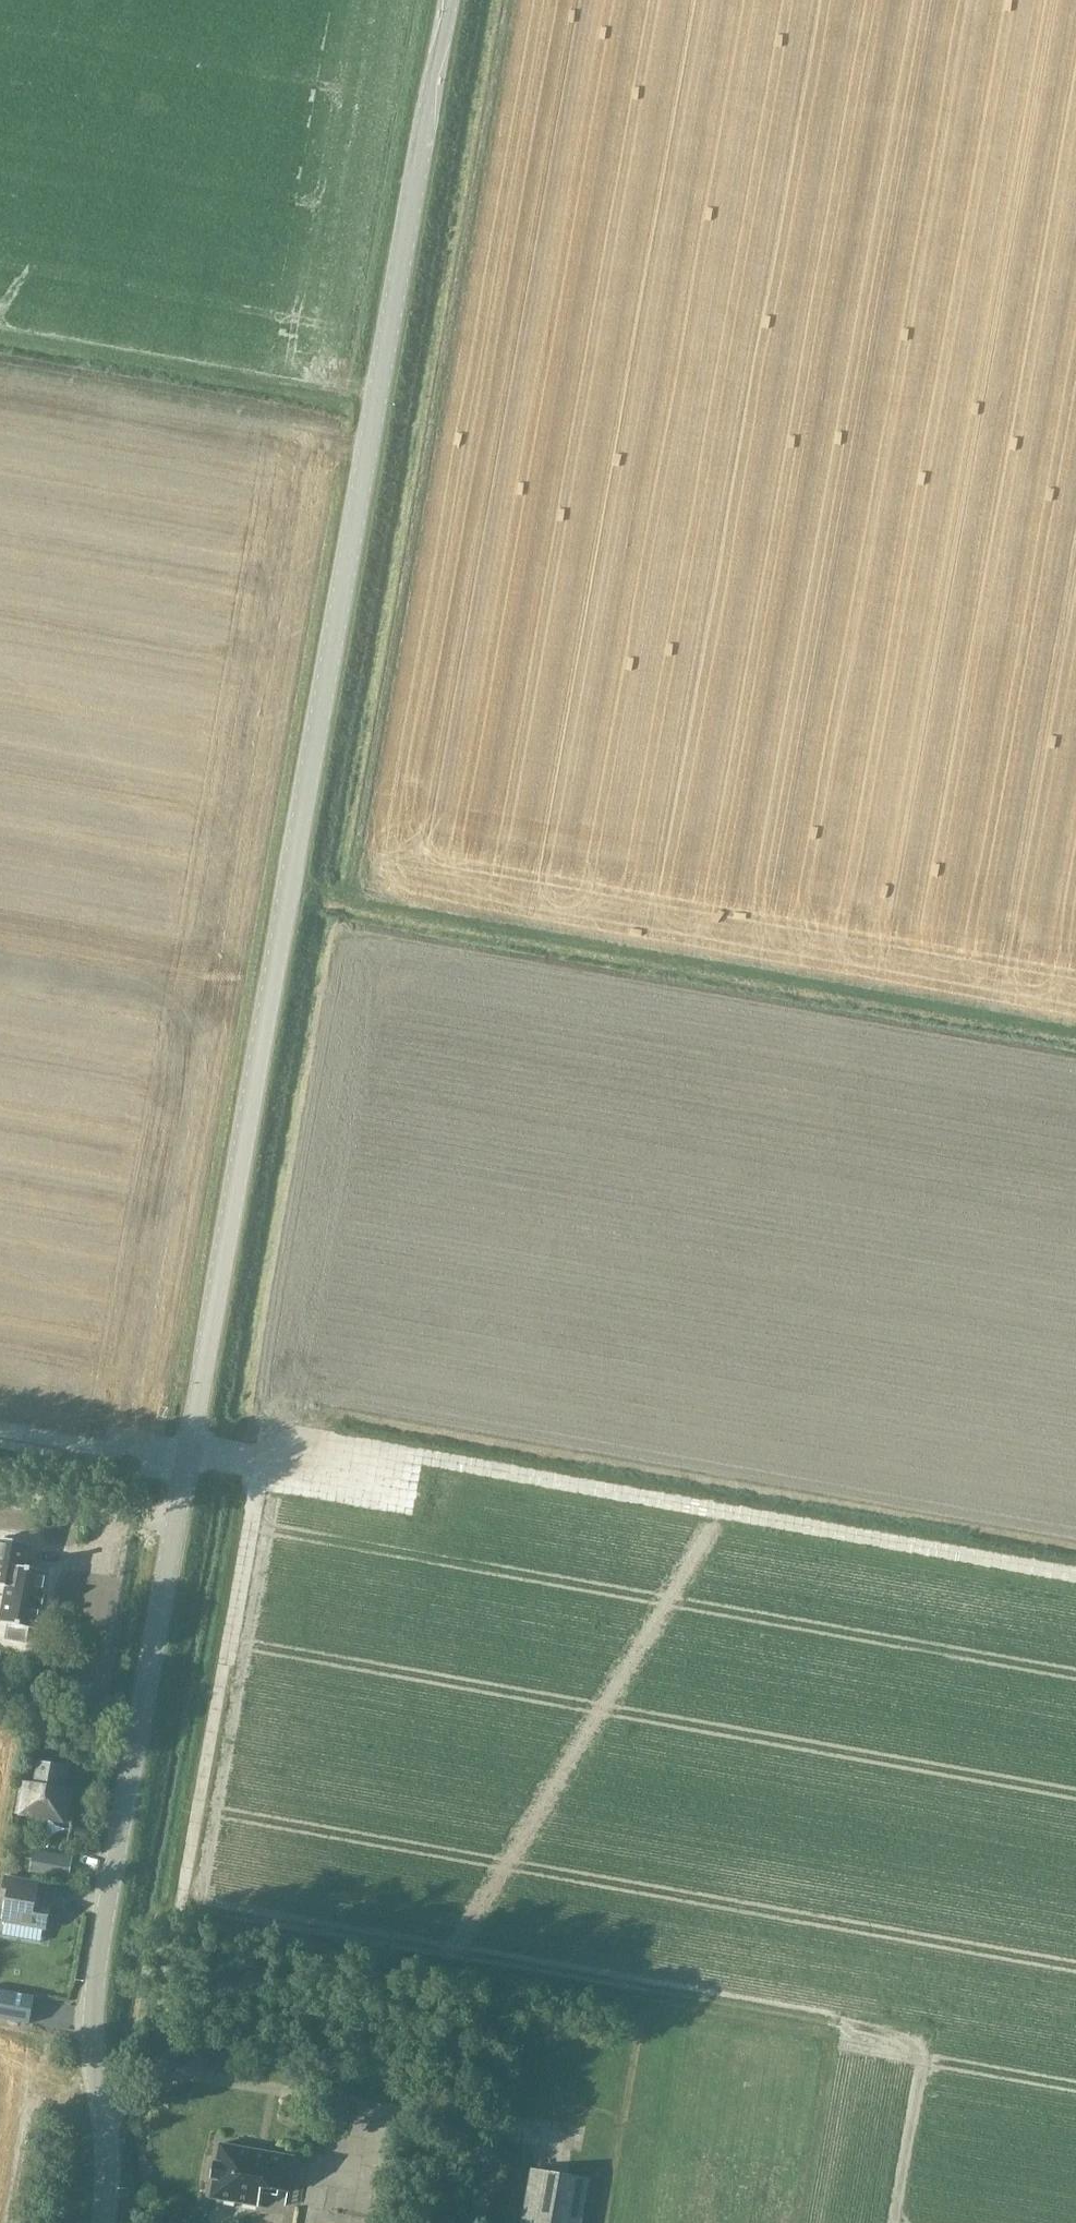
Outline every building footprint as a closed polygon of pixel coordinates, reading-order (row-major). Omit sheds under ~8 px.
[(37,1630),(47,1572),(24,1568),(28,1544),(0,1539),(0,1586),(5,1587),(0,1614),(0,1624),(6,1625),(4,1637),(25,1641),(27,1628),(37,1630)] [(32,1736),(30,1746),(40,1748),(42,1738),(32,1736)] [(67,1824),(73,1791),(61,1789),(65,1766),(38,1761),(34,1783),(21,1781),(15,1814),(67,1824)] [(90,1830),(76,1828),(75,1836),(89,1838),(90,1830)] [(72,1856),(33,1851),(30,1874),(69,1879),(72,1856)] [(51,1905),(36,1902),(39,1884),(4,1878),(0,1899),(0,1904),(5,1905),(1,1923),(46,1931),(51,1905)] [(33,1996),(0,1990),(0,2018),(28,2023),(33,1996)] [(294,2157),(219,2144),(216,2162),(214,2161),(211,2179),(213,2179),(210,2197),(257,2206),(261,2187),(288,2192),(294,2157)] [(588,2178),(529,2168),(520,2222),(580,2222),(588,2178)]
